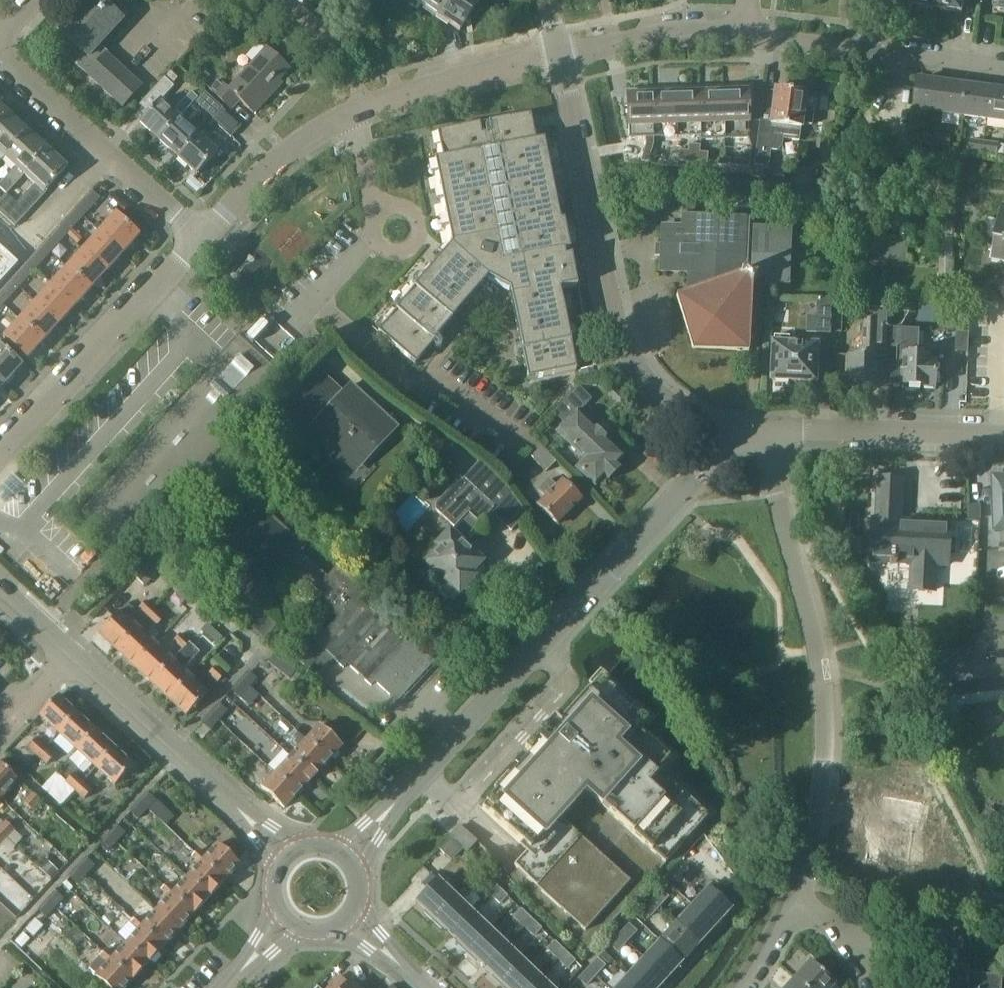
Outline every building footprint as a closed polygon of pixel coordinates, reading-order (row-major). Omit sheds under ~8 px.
[(99,45),(127,13),(113,0),(112,0),(107,6),(100,0),(84,0),(49,38),(124,105),(143,85),(99,45)] [(449,0),(409,0),(404,8),(416,16),(422,5),(438,16),(449,0)] [(438,16),(460,30),(475,9),(478,11),(504,5),(503,0),(449,0),(438,16)] [(911,5),(919,6),(919,7),(933,9),(933,7),(941,9),(940,10),(954,12),(954,10),(962,11),(964,0),(912,0),(911,5)] [(278,81),(289,69),(267,49),(230,89),(220,80),(212,89),(232,108),(240,99),(254,112),(281,83),(278,81)] [(149,113),(140,123),(158,139),(178,117),(197,97),(192,92),(173,112),(161,101),(174,87),(173,86),(178,80),(170,72),(140,105),(149,113)] [(940,111),(945,82),(920,78),(916,108),(940,111)] [(945,82),(940,111),(964,115),(968,85),(945,82)] [(968,85),(964,115),(988,118),(992,88),(968,85)] [(628,96),(624,97),(624,105),(628,105),(628,125),(629,138),(645,138),(646,145),(641,162),(648,164),(654,146),(653,137),(701,136),(701,140),(748,139),(747,122),(747,91),(732,91),(732,87),(714,88),(714,92),(684,93),(684,89),(666,90),(666,93),(627,94),(628,96)] [(771,115),(760,114),(759,113),(753,165),(768,167),(770,151),(777,152),(781,149),(783,137),(799,139),(800,127),(810,128),(813,107),(803,106),(805,91),(774,88),(771,115)] [(988,118),(1003,120),(1003,90),(992,88),(988,118)] [(8,114),(0,106),(0,123),(8,114)] [(230,137),(241,125),(222,107),(211,119),(230,137)] [(0,123),(0,152),(4,156),(27,131),(8,114),(0,123)] [(531,114),(517,116),(437,133),(443,159),(435,161),(451,244),(451,246),(379,331),(416,363),(489,278),(511,290),(529,379),(577,369),(560,289),(578,285),(564,219),(561,220),(544,139),(536,140),(531,114)] [(178,117),(158,139),(177,156),(197,134),(178,117)] [(7,193),(24,174),(46,149),(27,131),(4,156),(16,167),(0,184),(0,188),(6,194),(6,193),(7,193)] [(923,132),(922,144),(936,145),(937,134),(923,132)] [(197,134),(177,156),(197,174),(217,152),(197,134)] [(950,147),(951,135),(937,134),(936,145),(950,147)] [(971,139),(970,150),(984,152),(985,141),(971,139)] [(998,153),(999,142),(985,141),(984,152),(998,153)] [(907,175),(911,151),(879,146),(875,170),(907,175)] [(17,202),(7,193),(6,193),(6,194),(1,199),(0,200),(0,211),(14,224),(43,191),(66,167),(46,149),(24,174),(34,183),(17,202)] [(686,162),(686,151),(679,150),(678,161),(686,162)] [(686,151),(686,162),(693,162),(694,151),(688,151),(686,151)] [(700,163),(701,152),(700,152),(694,151),(693,162),(700,163)] [(708,153),(701,152),(700,163),(707,164),(708,153)] [(735,159),(734,166),(750,168),(751,155),(743,154),(742,160),(735,159)] [(734,166),(735,159),(719,158),(718,165),(734,166)] [(651,211),(666,209),(664,192),(649,194),(651,211)] [(1003,202),(1000,219),(991,217),(987,220),(984,230),(987,234),(996,236),(992,257),(1003,260),(1003,203),(1003,202)] [(99,230),(123,252),(139,234),(116,213),(99,230)] [(788,283),(790,255),(791,226),(747,224),(747,219),(691,216),(691,226),(662,225),(662,241),(656,241),(655,257),(661,257),(660,270),(689,271),(687,292),(676,295),(693,347),(748,349),(752,279),(751,279),(755,278),(763,274),(766,281),(788,283)] [(955,268),(957,220),(943,220),(941,267),(955,268)] [(123,252),(99,230),(83,248),(107,269),(123,252)] [(909,237),(873,236),(872,261),(908,262),(909,237)] [(50,250),(43,243),(27,261),(34,268),(50,250)] [(17,264),(0,248),(0,282),(17,264)] [(107,269),(83,248),(68,265),(91,287),(107,269)] [(34,268),(27,261),(11,279),(18,285),(34,268)] [(91,287),(68,265),(52,283),(75,304),(91,287)] [(11,279),(0,291),(0,301),(2,303),(18,285),(11,279)] [(75,304),(52,283),(36,300),(59,322),(75,304)] [(818,298),(817,329),(842,330),(844,299),(818,298)] [(59,322),(36,300),(20,318),(43,339),(59,322)] [(889,327),(891,327),(899,328),(909,312),(865,310),(863,355),(848,354),(847,385),(874,386),(876,354),(888,355),(888,347),(889,327)] [(43,339),(20,318),(3,336),(27,357),(43,339)] [(889,327),(888,347),(896,347),(895,367),(890,367),(890,384),(934,386),(935,359),(928,359),(928,353),(917,353),(918,329),(899,328),(891,327),(889,327)] [(813,380),(815,345),(788,343),(788,337),(774,336),(773,343),(772,343),(770,378),(813,380)] [(3,383),(21,363),(0,344),(0,380),(3,383)] [(223,370),(237,384),(256,364),(241,350),(223,370)] [(366,394),(354,383),(347,390),(321,365),(282,406),(308,431),(313,426),(335,447),(332,451),(343,462),(354,451),(364,461),(396,428),(384,417),(382,419),(374,411),(376,409),(367,400),(366,401),(362,398),(366,394)] [(995,405),(996,384),(970,383),(970,404),(995,405)] [(597,428),(594,430),(577,414),(591,400),(579,389),(558,412),(569,423),(560,433),(587,460),(579,468),(596,485),(604,476),(606,478),(617,466),(616,465),(623,458),(605,441),(608,439),(597,428)] [(529,454),(545,471),(556,461),(539,444),(529,454)] [(440,549),(426,563),(444,580),(437,587),(449,599),(457,591),(458,592),(484,565),(461,544),(491,513),(511,532),(527,516),(504,486),(480,463),(463,480),(461,478),(433,507),(442,515),(455,527),(436,546),(440,549)] [(872,518),(870,560),(911,562),(909,588),(933,590),(934,563),(945,564),(945,561),(947,530),(947,522),(899,520),(901,479),(878,478),(876,519),(872,518)] [(558,524),(581,501),(562,483),(557,488),(550,481),(538,492),(546,499),(539,506),(558,524)] [(994,487),(995,528),(1003,528),(1003,487),(994,487)] [(262,510),(226,550),(252,574),(245,581),(257,592),(263,585),(266,588),(284,568),(312,594),(328,577),(300,551),(303,548),(262,510)] [(149,560),(136,575),(147,585),(160,570),(149,560)] [(331,612),(292,654),(317,677),(334,658),(344,667),(347,664),(371,685),(375,681),(390,694),(398,685),(408,695),(435,665),(411,642),(408,645),(362,602),(369,595),(338,566),(328,577),(312,594),(309,597),(322,609),(325,606),(331,612)] [(150,615),(156,608),(147,600),(141,606),(150,615)] [(118,648),(138,626),(129,617),(136,610),(128,603),(100,632),(118,648)] [(156,608),(150,615),(159,623),(165,617),(156,608)] [(135,665),(156,643),(138,626),(118,648),(135,665)] [(181,632),(175,638),(184,647),(190,641),(181,632)] [(152,681),(173,659),(156,643),(135,665),(152,681)] [(270,662),(290,678),(297,670),(277,654),(270,662)] [(169,697),(190,675),(173,659),(152,681),(169,697)] [(219,681),(225,674),(216,665),(210,672),(219,681)] [(259,679),(250,670),(241,679),(250,688),(259,679)] [(642,728),(653,717),(604,674),(485,805),(533,849),(507,877),(587,949),(711,814),(663,770),(675,756),(642,728)] [(190,675),(169,697),(187,714),(208,692),(190,675)] [(232,688),(241,697),(250,688),(241,679),(232,688)] [(40,714),(40,715),(59,732),(78,712),(59,694),(40,714)] [(211,712),(220,721),(229,712),(220,703),(211,712)] [(78,749),(97,729),(78,712),(59,732),(78,749)] [(220,721),(211,712),(202,721),(211,730),(220,721)] [(319,725),(306,738),(304,740),(327,762),(341,746),(319,725)] [(97,767),(115,746),(97,729),(78,749),(97,767)] [(289,736),(299,746),(290,755),(313,776),(327,762),(304,740),(306,738),(296,729),(289,736)] [(38,753),(45,746),(36,737),(29,745),(38,753)] [(45,746),(38,753),(48,762),(55,755),(45,746)] [(115,746),(97,767),(116,784),(135,764),(115,746)] [(277,770),(299,791),(313,776),(290,755),(277,770)] [(18,779),(0,763),(0,798),(18,779)] [(299,791),(277,770),(262,785),(285,807),(299,791)] [(75,772),(68,779),(77,788),(84,780),(75,772)] [(86,797),(93,789),(84,780),(77,788),(86,797)] [(139,801),(147,809),(156,800),(148,792),(139,801)] [(39,803),(31,795),(22,805),(30,813),(39,803)] [(916,817),(915,796),(882,797),(883,817),(916,817)] [(147,809),(139,801),(131,810),(138,818),(147,809)] [(149,810),(166,825),(174,817),(157,801),(149,810)] [(6,838),(14,830),(6,822),(4,825),(0,821),(0,833),(6,838)] [(125,832),(118,825),(109,834),(117,841),(125,832)] [(100,844),(108,851),(117,841),(109,834),(100,844)] [(451,859),(463,847),(452,835),(439,848),(451,859)] [(196,854),(225,882),(241,865),(219,844),(207,857),(200,851),(196,854)] [(188,877),(210,898),(225,882),(196,854),(194,857),(200,864),(188,877)] [(94,865),(87,859),(79,867),(86,874),(94,865)] [(70,877),(88,894),(96,887),(84,876),(86,874),(79,867),(70,877)] [(434,918),(456,895),(439,879),(438,880),(432,874),(423,883),(429,889),(417,901),(434,918)] [(487,876),(479,884),(489,894),(497,886),(487,876)] [(704,876),(684,897),(692,905),(715,926),(731,908),(718,896),(725,888),(716,880),(712,884),(704,876)] [(210,898),(188,877),(177,889),(170,883),(166,887),(195,914),(210,898)] [(507,911),(515,903),(497,886),(490,894),(497,900),(507,911)] [(157,910),(180,931),(195,914),(166,887),(163,890),(170,896),(157,910)] [(670,896),(661,889),(651,900),(660,907),(670,896)] [(64,898),(57,891),(48,901),(56,908),(64,898)] [(490,894),(473,911),(451,934),(468,950),(490,927),(480,918),(497,900),(490,894)] [(456,895),(434,918),(451,934),(473,911),(456,895)] [(642,911),(650,919),(660,907),(651,900),(642,911)] [(39,910),(47,917),(56,908),(48,901),(39,910)] [(715,926),(692,905),(676,922),(699,943),(715,926)] [(523,908),(515,916),(525,926),(533,918),(523,908)] [(180,931),(157,910),(145,923),(138,916),(135,920),(164,947),(180,931)] [(535,935),(543,927),(533,918),(525,926),(535,935)] [(635,918),(630,924),(629,923),(619,933),(628,941),(643,925),(635,918)] [(37,920),(27,931),(35,937),(44,927),(37,920)] [(127,942),(149,963),(164,947),(135,920),(132,923),(139,929),(127,942)] [(699,943),(676,922),(660,939),(683,960),(699,943)] [(490,927),(468,950),(485,966),(507,943),(490,927)] [(609,944),(618,952),(628,941),(619,933),(609,944)] [(120,936),(105,952),(134,980),(149,963),(127,942),(120,936)] [(683,960),(660,939),(644,956),(667,977),(683,960)] [(557,940),(549,948),(559,958),(567,950),(557,940)] [(507,943),(485,966),(502,982),(523,960),(507,943)] [(570,967),(577,959),(567,950),(559,958),(570,967)] [(96,976),(109,987),(126,987),(134,980),(105,952),(89,969),(96,976)] [(644,956),(629,973),(645,987),(658,987),(667,977),(644,956)] [(608,965),(600,958),(590,969),(598,976),(608,965)] [(502,982),(508,987),(529,987),(540,976),(523,960),(502,982)] [(811,961),(795,978),(805,987),(832,987),(836,984),(811,961)] [(580,980),(588,987),(598,976),(590,969),(580,980)] [(950,987),(966,987),(966,976),(967,976),(967,969),(951,969),(950,987)] [(629,973),(615,987),(645,987),(629,973)] [(350,981),(347,983),(339,976),(328,987),(358,987),(350,981)] [(529,987),(553,987),(540,976),(529,987)] [(983,977),(967,976),(966,976),(966,987),(983,987),(983,977)] [(983,987),(999,987),(1000,977),(983,977),(983,987)] [(795,978),(785,987),(805,987),(795,978)]
